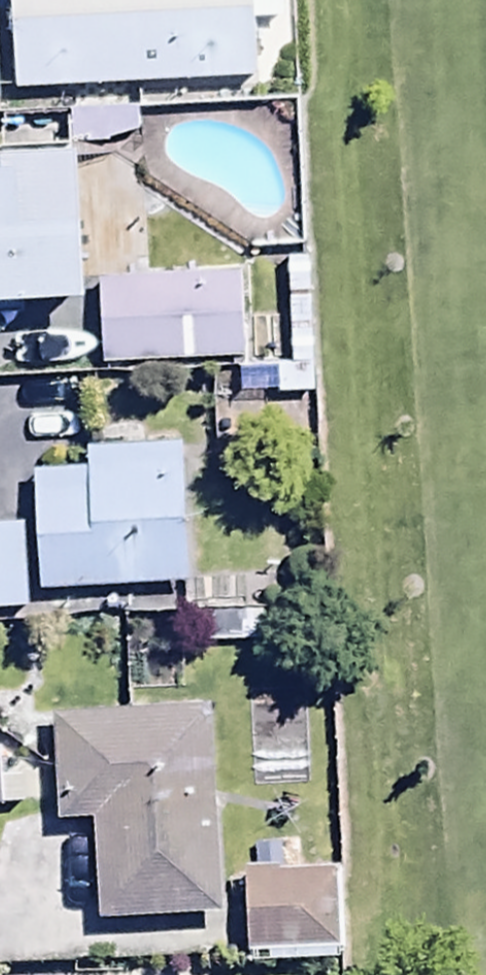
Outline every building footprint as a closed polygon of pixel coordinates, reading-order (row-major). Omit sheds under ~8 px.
[(13,91),(255,79),(252,22),(279,21),(278,0),(9,0),(13,91)] [(136,113),(65,117),(66,145),(137,142),(136,113)] [(75,148),(0,152),(0,319),(26,317),(25,302),(82,299),(75,148)] [(250,230),(104,236),(107,320),(254,314),(250,230)] [(233,372),(234,401),(311,397),(309,368),(233,372)] [(34,553),(187,547),(182,410),(80,413),(81,426),(30,427),(34,553)] [(0,484),(0,565),(21,566),(22,484),(0,484)] [(218,881),(204,666),(51,676),(59,789),(91,787),(98,889),(218,881)] [(0,752),(0,804),(22,803),(20,773),(1,774),(0,752)] [(341,917),(338,836),(244,839),(247,920),(341,917)]
